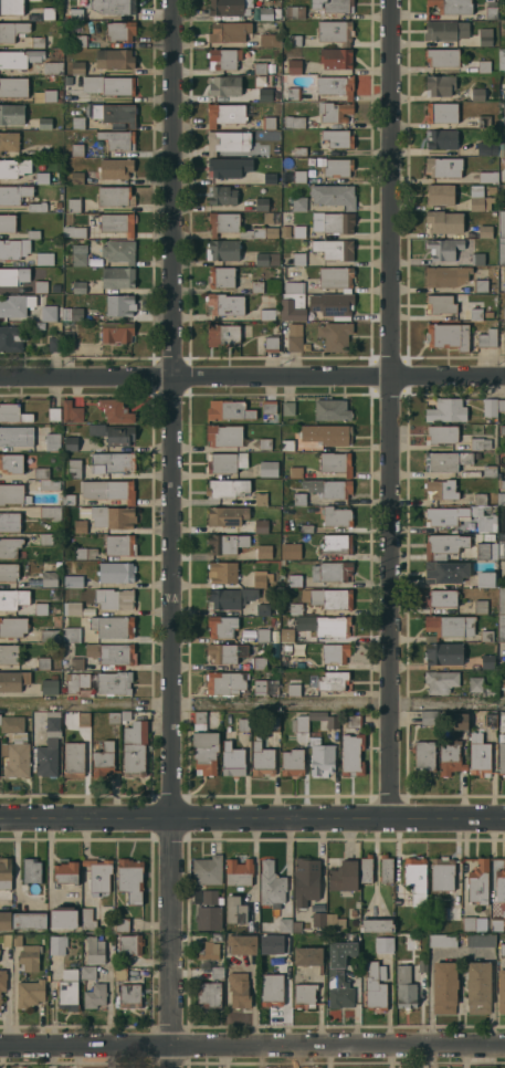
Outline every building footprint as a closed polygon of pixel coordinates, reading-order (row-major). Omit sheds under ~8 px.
[(22,15),(0,15),(0,0),(22,0),(22,15)] [(90,9),(90,0),(135,0),(135,3),(134,3),(134,8),(135,8),(135,14),(101,13),(90,9)] [(210,8),(210,0),(253,0),(253,7),(250,7),(250,13),(209,14),(209,8),(210,8)] [(312,9),(312,0),(354,0),(354,12),(323,12),(323,2),(322,2),(322,8),(312,9)] [(425,19),(425,0),(470,0),(470,3),(472,3),(472,14),(439,13),(439,9),(435,7),(428,6),(428,19),(425,19)] [(305,18),(285,18),(285,6),(305,6),(305,18)] [(485,7),(496,7),(496,19),(485,19),(485,7)] [(42,20),(42,8),(53,8),(54,20),(42,20)] [(82,20),(70,19),(71,8),(82,9),(82,20)] [(260,19),(260,8),(272,8),(273,20),(260,19)] [(135,34),(130,34),(130,42),(122,42),(122,40),(114,40),(114,42),(109,42),(109,36),(106,36),(106,23),(112,23),(112,22),(135,21),(135,34)] [(349,46),(343,46),(343,41),(317,41),(318,30),(316,30),(316,27),(318,27),(318,21),(351,21),(351,30),(354,30),(354,35),(350,35),(350,40),(349,42),(349,46)] [(455,21),(455,22),(469,22),(469,38),(456,38),(456,40),(424,40),(424,33),(427,33),(427,21),(455,21)] [(13,43),(0,43),(0,22),(30,23),(30,31),(27,32),(15,32),(15,35),(13,35),(13,43)] [(252,32),(244,32),(244,41),(208,41),(208,32),(212,32),(211,22),(252,22),(252,32)] [(478,29),(492,28),(492,36),(491,36),(491,45),(480,45),(478,29)] [(85,46),(73,46),(73,34),(85,35),(85,46)] [(260,34),(281,34),(281,45),(261,46),(260,34)] [(301,45),(288,45),(288,34),(302,34),(301,45)] [(43,48),(31,48),(31,36),(43,36),(43,48)] [(323,67),(323,62),(319,62),(319,48),(349,49),(349,51),(351,51),(351,49),(354,49),(354,54),(355,54),(355,62),(354,62),(354,66),(351,66),(351,69),(323,67)] [(236,69),(209,69),(209,61),(209,56),(206,56),(206,52),(209,52),(209,49),(236,49),(236,69)] [(459,49),(459,63),(461,63),(461,66),(427,66),(425,49),(459,49)] [(96,69),(96,50),(130,50),(130,56),(134,56),(134,69),(96,69)] [(27,69),(0,69),(0,52),(23,52),(23,51),(44,51),(44,52),(49,52),(49,59),(44,59),(41,59),(41,62),(27,62),(27,63),(29,63),(29,66),(27,66),(27,69)] [(301,74),(288,74),(288,59),(301,59),(301,74)] [(84,74),(72,74),(72,61),(84,61),(84,74)] [(477,61),(490,61),(490,73),(477,73),(477,61)] [(62,74),(56,74),(43,74),(43,62),(62,62),(62,74)] [(266,73),(254,74),(254,63),(265,62),(266,73)] [(354,90),(353,90),(353,101),(347,101),(347,94),(317,94),(317,76),(346,76),(346,75),(351,75),(351,74),(354,74),(354,90)] [(134,95),(102,95),(102,92),(83,92),(83,76),(102,76),(102,77),(134,77),(134,95)] [(210,95),(210,83),(213,83),(213,82),(208,82),(208,76),(241,76),(241,87),(242,87),(242,91),(241,91),(241,95),(210,95)] [(427,76),(455,76),(455,90),(450,90),(450,95),(427,95),(427,76)] [(28,96),(0,96),(0,77),(28,78),(28,96)] [(309,100),(287,100),(286,96),(282,96),(282,86),(286,86),(286,87),(299,87),(299,88),(309,87),(309,100)] [(272,101),(259,101),(259,87),(272,87),(272,101)] [(472,88),(484,88),(484,101),(472,101),(472,88)] [(55,102),(33,102),(33,92),(43,92),(43,90),(55,90),(55,102)] [(353,113),(343,113),(343,116),(346,116),(347,117),(347,121),(346,122),(320,122),(320,114),(324,115),(324,102),(333,102),(333,104),(341,104),(341,103),(353,103),(353,113)] [(425,122),(425,119),(427,117),(429,117),(429,112),(427,112),(427,103),(456,103),(457,123),(428,123),(425,122)] [(24,124),(0,124),(0,104),(7,104),(24,104),(24,124)] [(128,129),(128,122),(102,122),(102,104),(135,104),(135,107),(137,107),(137,114),(135,114),(135,129),(128,129)] [(215,123),(215,128),(208,128),(208,104),(244,104),(244,116),(246,116),(246,119),(245,119),(245,122),(215,123)] [(305,128),(293,128),(293,126),(284,126),(284,115),(293,115),(293,117),(304,117),(305,128)] [(491,116),(491,127),(477,127),(477,115),(491,116)] [(84,128),(72,128),(72,116),(84,116),(84,128)] [(275,121),(280,121),(280,128),(263,128),(263,116),(275,116),(275,121)] [(51,129),(38,129),(38,118),(51,118),(51,129)] [(250,147),(249,147),(249,149),(215,149),(215,156),(208,156),(209,142),(208,142),(208,129),(209,129),(209,130),(250,132),(250,147)] [(353,147),(328,147),(328,139),(322,139),(322,129),(348,129),(348,135),(353,135),(353,147)] [(427,130),(456,129),(456,148),(427,148),(427,130)] [(134,150),(122,150),(122,148),(114,148),(114,150),(108,150),(108,145),(106,145),(106,139),(95,139),(95,130),(134,130),(134,150)] [(18,150),(0,150),(0,132),(18,132),(18,150)] [(477,142),(497,142),(497,155),(477,155),(477,142)] [(50,156),(38,156),(38,144),(50,144),(50,156)] [(83,156),(71,156),(71,144),(83,144),(83,156)] [(317,156),(306,156),(306,177),(317,177),(317,156)] [(252,158),(252,170),(243,170),(243,171),(241,171),(241,177),(212,177),(212,178),(208,178),(208,164),(206,164),(206,159),(208,159),(208,158),(252,158)] [(354,169),(349,169),(349,176),(324,176),(324,166),(326,166),(326,159),(354,158),(354,169)] [(425,158),(462,158),(461,169),(460,169),(460,177),(431,177),(431,170),(425,170),(425,158)] [(17,178),(0,178),(0,159),(18,159),(17,178)] [(133,171),(127,171),(129,174),(129,177),(127,179),(101,179),(101,159),(133,159),(133,171)] [(306,182),(294,182),(294,170),(306,170),(306,182)] [(83,184),(71,184),(71,171),(83,171),(83,184)] [(478,171),(497,171),(497,182),(477,182),(478,171)] [(49,184),(36,184),(36,172),(49,172),(49,184)] [(275,184),(263,184),(264,172),(275,172),(275,184)] [(354,195),(355,195),(355,210),(345,210),(345,205),(323,205),(323,203),(313,203),(313,197),(309,197),(309,185),(354,185),(354,195)] [(427,185),(453,185),(453,206),(446,206),(446,203),(427,203),(427,185)] [(19,205),(0,205),(0,186),(33,186),(33,197),(31,197),(31,199),(29,199),(29,196),(19,196),(19,205)] [(236,203),(228,203),(228,205),(225,205),(225,203),(208,203),(208,202),(207,202),(207,197),(208,197),(208,186),(229,186),(229,189),(236,189),(236,203)] [(130,188),(131,188),(131,193),(129,193),(129,196),(134,196),(134,206),(97,206),(98,187),(130,187),(130,188)] [(267,210),(255,210),(255,197),(267,197),(267,210)] [(306,210),(293,210),(292,197),(306,197),(306,210)] [(470,197),(496,197),(497,209),(484,210),(470,210),(470,197)] [(80,211),(67,211),(67,199),(80,199),(80,211)] [(28,210),(28,203),(40,203),(40,201),(45,201),(45,210),(28,210)] [(425,210),(443,211),(443,212),(463,212),(462,233),(430,233),(429,231),(429,228),(430,227),(430,222),(425,222),(425,210)] [(278,222),(263,222),(263,211),(278,212),(278,222)] [(252,230),(252,227),(277,227),(277,238),(239,238),(239,231),(215,231),(215,238),(211,238),(211,222),(210,222),(210,212),(217,212),(217,213),(239,212),(239,218),(241,218),(241,220),(239,220),(239,230),(252,230)] [(323,230),(313,230),(312,212),(322,212),(323,230)] [(354,212),(354,224),(353,224),(353,233),(350,233),(350,234),(346,235),(346,233),(344,233),(344,234),(339,234),(339,233),(338,233),(338,234),(333,234),(333,233),(329,233),(329,231),(326,232),(326,233),(324,233),(324,232),(324,213),(354,212)] [(133,239),(126,238),(126,232),(99,231),(101,221),(98,220),(98,217),(101,216),(101,214),(127,214),(127,213),(133,213),(133,216),(135,214),(136,216),(136,221),(135,223),(133,222),(133,239)] [(14,232),(0,231),(0,214),(14,214),(14,232)] [(305,238),(293,238),(293,226),(305,226),(305,238)] [(478,226),(492,226),(492,238),(478,238),(478,226)] [(73,238),(73,237),(63,235),(63,227),(86,227),(86,238),(73,238)] [(39,238),(27,239),(27,230),(39,230),(39,238)] [(20,259),(0,259),(0,240),(20,240),(20,239),(30,239),(29,253),(25,253),(25,255),(20,255),(20,259)] [(239,240),(239,243),(241,243),(241,248),(239,248),(239,260),(211,260),(211,259),(207,259),(206,248),(209,248),(209,245),(207,245),(207,242),(209,242),(209,240),(239,240)] [(353,261),(338,261),(338,259),(324,259),(324,251),(312,251),(312,240),(353,240),(353,261)] [(431,248),(425,248),(425,240),(464,240),(463,249),(454,249),(454,261),(431,260),(431,248)] [(134,265),(126,265),(126,261),(106,261),(106,256),(101,256),(101,245),(106,245),(106,241),(134,241),(134,265)] [(86,265),(72,265),(72,244),(86,244),(86,265)] [(305,264),(293,264),(293,252),(305,252),(305,264)] [(472,253),(484,252),(484,264),(472,264),(472,253)] [(52,265),(35,265),(35,253),(52,253),(52,265)] [(255,264),(255,253),(280,253),(280,264),(255,264)] [(211,287),(209,285),(209,283),(210,282),(208,282),(208,275),(209,275),(209,265),(213,265),(213,266),(234,266),(234,287),(214,287),(211,287)] [(134,289),(102,287),(102,268),(134,268),(134,289)] [(350,292),(343,292),(343,287),(325,287),(325,289),(320,289),(320,287),(319,287),(319,282),(317,282),(317,280),(319,280),(319,273),(318,273),(318,271),(319,271),(319,268),(353,268),(353,270),(355,270),(355,274),(353,274),(353,276),(355,276),(355,282),(351,282),(353,283),(353,286),(350,287),(350,292)] [(427,285),(427,268),(472,268),(472,273),(467,273),(467,280),(457,285),(427,285)] [(19,285),(0,285),(0,269),(29,269),(29,281),(19,281),(19,285)] [(473,280),(487,280),(487,292),(474,292),(473,280)] [(46,293),(34,293),(34,281),(46,281),(46,293)] [(85,293),(72,293),(73,281),(85,282),(85,293)] [(263,292),(251,292),(251,281),(263,281),(263,292)] [(284,293),(284,282),(303,282),(303,293),(284,293)] [(243,315),(212,314),(212,320),(210,320),(210,314),(208,314),(208,301),(204,301),(204,295),(207,295),(207,293),(217,293),(224,293),(224,295),(244,295),(243,315)] [(303,308),(305,308),(305,320),(282,320),(282,293),(284,293),(303,293),(303,308)] [(354,304),(353,304),(353,310),(350,310),(350,315),(349,315),(349,320),(333,320),(333,315),(322,315),(322,310),(309,310),(309,294),(319,294),(319,293),(354,293),(354,304)] [(27,316),(0,316),(0,299),(4,299),(4,295),(25,295),(27,316)] [(134,304),(135,304),(135,311),(131,311),(131,315),(106,315),(106,295),(134,295),(134,304)] [(452,295),(452,303),(456,303),(456,312),(439,312),(439,314),(431,314),(431,308),(427,308),(427,295),(452,295)] [(482,320),(470,320),(470,306),(469,306),(469,304),(470,304),(470,302),(482,302),(482,320)] [(41,321),(41,305),(55,305),(55,321),(41,321)] [(82,321),(70,321),(70,307),(82,307),(82,321)] [(260,320),(260,308),(275,308),(274,320),(260,320)] [(239,342),(234,342),(234,344),(230,344),(230,346),(208,346),(208,321),(209,321),(209,324),(219,324),(219,325),(239,325),(239,342)] [(353,334),(347,334),(347,350),(324,350),(324,336),(317,336),(317,325),(324,325),(324,322),(353,323),(353,334)] [(133,335),(130,335),(130,343),(101,343),(102,323),(133,323),(133,335)] [(302,336),(302,352),(286,350),(286,336),(288,336),(288,323),(302,323),(302,336)] [(429,345),(429,342),(430,341),(430,333),(428,333),(428,324),(469,324),(469,352),(457,352),(457,346),(449,346),(429,346),(429,345)] [(21,352),(0,352),(0,326),(19,326),(19,341),(21,341),(21,352)] [(477,334),(487,334),(487,328),(496,328),(496,346),(477,346),(477,334)] [(63,348),(63,332),(73,332),(73,336),(74,336),(74,349),(63,348)] [(278,350),(264,350),(264,336),(278,336),(278,350)] [(48,352),(49,337),(62,337),(62,352),(48,352)] [(105,415),(104,415),(104,407),(98,407),(98,398),(122,398),(122,407),(127,407),(127,412),(134,412),(134,422),(105,422),(105,415)] [(425,409),(436,409),(436,398),(461,398),(461,407),(466,407),(466,421),(425,421),(425,409)] [(496,411),(496,417),(483,417),(483,399),(496,398),(496,399),(498,399),(498,411),(496,411)] [(71,399),(71,407),(82,407),(83,421),(63,421),(63,399),(71,399)] [(208,408),(209,408),(209,399),(228,400),(228,401),(244,401),(245,405),(245,407),(244,410),(255,410),(255,418),(221,419),(208,419),(208,422),(207,422),(208,408)] [(315,399),(346,399),(346,409),(351,409),(351,420),(315,420),(315,399)] [(263,400),(276,400),(276,412),(273,412),(273,419),(262,419),(263,400)] [(283,401),(294,401),(294,415),(283,415),(283,401)] [(32,421),(0,421),(0,404),(19,404),(19,413),(32,413),(32,421)] [(48,408),(60,408),(60,420),(48,420),(48,408)] [(106,436),(88,436),(88,423),(105,423),(105,426),(134,426),(134,441),(128,441),(128,446),(106,446),(106,436)] [(218,425),(218,426),(242,426),(242,446),(218,446),(218,447),(211,447),(211,440),(207,440),(207,434),(206,434),(206,430),(207,430),(207,425),(218,425)] [(302,425),(351,425),(351,446),(348,446),(348,444),(322,444),(322,443),(318,443),(318,440),(302,440),(302,425)] [(457,426),(457,441),(454,442),(436,442),(436,444),(430,444),(430,440),(425,440),(425,433),(427,433),(427,426),(457,426)] [(32,446),(0,446),(0,427),(32,427),(32,446)] [(282,429),(291,429),(291,434),(294,434),(294,450),(282,450),(282,429)] [(45,433),(59,433),(59,450),(45,450),(45,433)] [(76,437),(76,451),(64,450),(64,437),(76,437)] [(471,438),(483,438),(483,439),(491,439),(491,448),(483,448),(483,450),(471,450),(471,438)] [(260,439),(272,439),(271,449),(259,449),(260,439)] [(246,467),(236,467),(236,473),(208,473),(208,472),(206,472),(206,465),(208,465),(208,453),(236,453),(236,452),(246,452),(246,467)] [(350,465),(351,465),(351,478),(345,478),(345,472),(334,472),(334,474),(332,474),(332,472),(328,472),(328,473),(326,473),(326,472),(324,471),(324,473),(322,473),(322,472),(320,472),(320,469),(318,469),(318,467),(319,467),(319,461),(318,461),(318,459),(320,459),(320,457),(318,457),(318,454),(319,454),(319,452),(333,452),(333,453),(345,453),(345,452),(350,452),(350,465)] [(429,464),(425,464),(425,452),(473,452),(473,463),(457,463),(457,471),(429,471),(429,464)] [(104,464),(91,464),(91,453),(134,453),(134,462),(135,462),(135,472),(104,472),(104,464)] [(11,472),(0,471),(0,469),(0,454),(22,454),(22,473),(11,473),(11,472)] [(80,460),(80,479),(72,479),(67,479),(67,468),(67,460),(80,460)] [(260,461),(277,461),(277,477),(260,477),(260,461)] [(498,477),(483,477),(484,465),(498,465),(498,477)] [(290,467),(303,467),(303,477),(290,478),(290,467)] [(34,479),(34,468),(49,468),(49,479),(39,479),(34,479)] [(49,479),(60,479),(60,490),(39,490),(39,479),(49,479)] [(425,480),(436,480),(436,481),(445,481),(445,479),(454,479),(454,492),(459,492),(459,499),(433,499),(431,498),(431,494),(432,493),(436,493),(436,490),(432,490),(432,491),(428,491),(428,490),(425,490),(425,480)] [(250,480),(250,492),(243,492),(243,495),(238,495),(238,498),(219,498),(219,499),(211,499),(211,495),(206,495),(206,486),(209,486),(209,480),(250,480)] [(353,480),(353,493),(347,493),(347,499),(323,499),(323,492),(308,492),(308,488),(302,488),(302,480),(353,480)] [(82,481),(133,481),(133,490),(134,490),(134,505),(126,505),(126,499),(87,499),(81,496),(82,481)] [(3,505),(0,505),(0,484),(22,484),(23,503),(3,503),(3,505)] [(496,492),(504,492),(504,504),(496,504),(496,492)] [(255,493),(266,493),(266,504),(255,504),(255,493)] [(294,493),(306,493),(306,504),(294,505),(294,493)] [(474,493),(486,493),(486,504),(474,504),(474,493)] [(63,494),(74,494),(74,505),(63,505),(63,494)] [(324,515),(322,515),(322,509),(324,509),(324,505),(333,505),(333,507),(339,507),(339,509),(343,509),(343,507),(346,507),(346,509),(349,509),(351,511),(351,514),(354,514),(354,517),(351,517),(351,520),(353,520),(353,526),(351,526),(351,528),(348,528),(348,526),(337,526),(337,527),(333,527),(333,525),(324,525),(324,515)] [(61,506),(61,521),(52,521),(52,517),(40,517),(40,506),(61,506)] [(78,507),(91,507),(91,506),(107,506),(107,507),(134,507),(134,516),(135,516),(135,523),(133,523),(133,528),(106,528),(106,526),(93,526),(93,517),(78,517),(78,507)] [(208,517),(209,517),(209,506),(249,507),(249,519),(241,519),(240,525),(208,525),(208,517)] [(456,507),(470,507),(470,515),(469,515),(469,519),(466,519),(466,521),(459,521),(459,525),(430,525),(430,526),(425,526),(425,516),(424,516),(424,511),(425,511),(425,507),(456,507)] [(19,532),(0,532),(0,513),(19,513),(19,532)] [(477,516),(496,515),(496,531),(477,532),(477,516)] [(74,520),(85,520),(85,533),(74,533),(74,520)] [(255,520),(267,520),(267,533),(255,533),(255,520)] [(313,524),(313,532),(301,533),(301,531),(296,531),(296,524),(313,524)] [(40,533),(52,533),(52,544),(40,544),(40,533)] [(347,535),(347,534),(351,534),(351,545),(354,545),(354,551),(351,551),(351,554),(334,554),(334,555),(320,555),(320,547),(323,547),(323,535),(347,535)] [(425,543),(427,543),(427,534),(457,535),(457,536),(470,536),(469,547),(457,547),(457,553),(446,553),(446,559),(425,559),(425,543)] [(105,535),(134,535),(134,536),(135,536),(135,555),(105,555),(105,535)] [(236,535),(236,554),(212,554),(212,548),(208,548),(208,543),(206,543),(206,536),(208,536),(208,535),(236,535)] [(17,558),(0,558),(0,538),(21,538),(23,540),(23,542),(22,543),(21,544),(21,547),(15,547),(17,558)] [(281,543),(301,543),(301,558),(281,558),(281,543)] [(476,543),(497,543),(497,559),(476,559),(476,543)] [(96,559),(73,558),(74,547),(96,548),(96,559)] [(255,548),(267,548),(267,559),(255,559),(255,548)] [(236,583),(211,583),(211,577),(208,577),(208,570),(209,570),(209,568),(207,568),(207,564),(209,564),(209,563),(236,562),(236,583)] [(338,563),(338,562),(353,562),(353,563),(354,563),(354,569),(353,569),(353,570),(351,570),(351,575),(348,575),(348,582),(337,582),(312,582),(312,565),(320,565),(320,563),(338,563)] [(425,562),(471,562),(471,575),(463,575),(463,580),(460,580),(460,583),(430,583),(428,583),(425,582),(425,562)] [(133,583),(98,582),(99,563),(131,563),(131,565),(134,565),(135,566),(135,572),(134,573),(133,572),(133,583)] [(17,580),(0,580),(0,564),(18,564),(17,580)] [(253,570),(266,570),(266,573),(272,573),(272,580),(265,580),(265,587),(254,587),(253,570)] [(42,572),(56,572),(56,586),(42,586),(42,572)] [(477,575),(490,575),(490,574),(497,574),(497,587),(477,587),(477,575)] [(290,575),(301,575),(301,587),(290,587),(290,575)] [(63,576),(82,576),(82,587),(63,587),(63,576)] [(208,599),(210,599),(210,589),(241,590),(241,588),(257,588),(257,598),(254,598),(254,600),(244,600),(244,605),(240,605),(240,609),(208,608),(208,599)] [(113,589),(113,591),(120,591),(120,590),(133,590),(133,600),(134,600),(134,608),(131,608),(131,609),(99,609),(99,603),(94,603),(94,589),(113,589)] [(353,589),(351,609),(323,609),(323,605),(309,605),(309,589),(353,589)] [(456,589),(456,598),(459,598),(459,601),(456,601),(456,606),(425,606),(425,597),(429,597),(429,591),(430,591),(430,589),(456,589)] [(15,610),(0,610),(0,590),(29,590),(29,605),(15,605),(15,610)] [(474,600),(487,600),(487,614),(474,614),(474,600)] [(34,603),(46,603),(46,615),(34,615),(34,603)] [(81,603),(81,615),(63,615),(63,603),(81,603)] [(290,603),(302,603),(302,614),(290,614),(290,603)] [(256,604),(270,604),(270,615),(256,615),(256,604)] [(497,638),(504,638),(504,613),(498,613),(497,638)] [(126,617),(126,616),(133,616),(133,632),(133,634),(133,637),(131,639),(127,638),(97,637),(97,634),(95,634),(95,630),(97,630),(97,629),(88,629),(88,617),(126,617)] [(210,637),(210,632),(211,631),(211,626),(208,626),(208,616),(220,616),(220,617),(238,617),(238,630),(233,630),(233,638),(211,638),(210,637)] [(315,616),(315,617),(350,617),(350,625),(348,625),(348,631),(349,632),(349,636),(347,637),(345,637),(316,636),(316,630),(295,630),(295,616),(315,616)] [(424,616),(439,616),(439,617),(475,616),(475,620),(473,620),(474,636),(438,636),(435,635),(435,630),(424,630),(424,616)] [(3,638),(0,638),(0,617),(27,618),(27,624),(29,624),(29,627),(27,627),(27,632),(22,632),(21,637),(11,636),(11,638),(7,638),(7,637),(3,637),(3,638)] [(63,628),(78,628),(78,642),(66,642),(66,641),(62,641),(63,628)] [(256,629),(269,628),(270,641),(256,641),(256,629)] [(281,628),(293,628),(293,641),(281,641),(281,628)] [(40,630),(60,630),(60,642),(40,642),(40,630)] [(480,630),(493,630),(493,641),(480,641),(480,630)] [(98,643),(98,657),(95,657),(95,659),(92,659),(92,657),(85,657),(85,643),(98,643)] [(128,645),(128,643),(134,643),(134,653),(135,653),(135,664),(133,664),(131,666),(128,666),(128,664),(113,664),(113,667),(108,667),(108,664),(99,664),(99,645),(128,645)] [(425,643),(462,643),(462,658),(464,658),(464,662),(462,662),(462,664),(427,664),(425,643)] [(18,664),(0,664),(0,645),(18,645),(18,664)] [(248,645),(248,656),(236,656),(236,663),(213,663),(213,658),(209,658),(209,655),(207,655),(207,645),(248,645)] [(349,645),(349,656),(346,656),(346,663),(336,663),(336,661),(329,661),(329,663),(324,663),(324,658),(322,658),(322,645),(349,645)] [(482,655),(494,655),(494,668),(482,668),(482,655)] [(252,657),(266,657),(266,669),(252,669),(252,657)] [(36,658),(49,658),(50,669),(38,669),(36,658)] [(70,658),(82,658),(83,669),(62,669),(62,658),(70,658)] [(20,691),(0,691),(0,671),(29,672),(29,683),(20,683),(20,691)] [(124,694),(124,693),(113,693),(113,697),(105,697),(105,693),(97,693),(97,688),(94,688),(94,685),(96,685),(96,680),(94,680),(94,676),(96,676),(96,673),(116,673),(116,671),(131,671),(131,674),(133,674),(133,679),(131,679),(131,682),(133,682),(133,688),(130,688),(130,690),(131,690),(131,693),(130,693),(130,694),(124,694)] [(315,690),(315,685),(317,685),(317,680),(320,680),(320,677),(324,677),(324,671),(348,671),(348,680),(345,680),(344,691),(315,690)] [(459,685),(451,685),(451,687),(448,687),(448,688),(442,688),(442,692),(440,692),(440,693),(428,693),(428,683),(424,683),(425,671),(459,671),(459,685)] [(243,690),(243,691),(240,691),(240,690),(239,690),(239,694),(233,694),(233,697),(230,697),(230,694),(229,694),(229,697),(227,697),(221,697),(221,694),(217,694),(217,697),(212,697),(212,694),(210,694),(210,697),(208,697),(208,694),(207,694),(207,693),(206,693),(206,690),(207,690),(207,681),(208,681),(208,680),(207,680),(206,679),(206,674),(207,674),(208,674),(208,672),(245,673),(249,673),(249,679),(246,679),(245,683),(248,683),(248,687),(245,687),(245,690),(243,690)] [(88,687),(78,687),(78,693),(65,693),(66,691),(62,691),(62,685),(63,679),(64,679),(64,673),(90,673),(88,687)] [(50,679),(50,674),(56,674),(56,680),(57,680),(57,694),(41,694),(41,679),(50,679)] [(496,695),(482,695),(482,691),(470,691),(470,677),(482,677),(482,685),(496,685),(496,695)] [(301,695),(287,695),(287,684),(288,684),(288,678),(301,678),(301,695)] [(266,694),(253,694),(253,680),(266,680),(266,694)] [(438,724),(421,724),(421,710),(438,710),(438,724)] [(59,731),(60,731),(60,737),(56,737),(56,776),(55,776),(54,778),(50,777),(48,776),(41,776),(41,775),(35,775),(35,746),(45,746),(46,711),(59,711),(59,731)] [(130,720),(122,720),(122,711),(130,711),(130,720)] [(206,730),(194,731),(194,711),(206,711),(206,730)] [(309,711),(327,711),(327,715),(339,715),(339,729),(326,729),(326,730),(319,730),(319,720),(309,720),(309,711)] [(88,726),(77,726),(77,712),(90,712),(88,726)] [(119,724),(107,724),(107,712),(119,712),(119,724)] [(467,730),(454,730),(454,713),(467,713),(467,730)] [(496,725),(485,725),(486,713),(496,713),(496,725)] [(308,720),(308,732),(296,732),(296,731),(292,731),(292,719),(295,719),(295,715),(308,715),(308,720)] [(348,727),(348,715),(360,715),(360,726),(348,727)] [(1,716),(23,716),(24,732),(1,732),(1,724),(1,716)] [(278,731),(266,732),(266,716),(278,716),(278,731)] [(250,731),(238,731),(238,719),(250,719),(250,731)] [(146,744),(144,744),(144,777),(123,777),(123,727),(131,727),(131,721),(146,721),(146,744)] [(7,743),(12,743),(12,732),(27,732),(27,743),(29,743),(29,762),(30,762),(30,765),(29,765),(29,777),(15,777),(15,778),(7,778),(7,777),(2,777),(2,765),(4,765),(4,758),(7,758),(7,743)] [(194,747),(192,747),(192,732),(218,732),(218,751),(215,751),(215,775),(212,775),(212,776),(208,776),(208,775),(201,775),(196,775),(196,760),(193,757),(193,755),(194,753),(194,747)] [(364,733),(364,750),(359,750),(359,761),(364,761),(364,775),(343,775),(341,734),(348,734),(348,736),(355,735),(355,734),(364,733)] [(491,777),(480,777),(480,774),(477,774),(477,775),(473,775),(473,774),(471,774),(470,733),(483,733),(483,743),(491,743),(491,777)] [(273,776),(270,775),(269,774),(262,774),(262,775),(252,775),(252,767),(253,767),(253,741),(261,741),(261,735),(266,735),(266,742),(269,742),(269,748),(274,748),(274,774),(273,776)] [(113,772),(105,772),(105,777),(93,777),(93,760),(92,758),(92,752),(102,752),(102,740),(113,740),(113,772)] [(244,775),(222,775),(222,741),(231,741),(231,748),(244,748),(244,775)] [(434,771),(415,771),(415,753),(413,753),(412,751),(411,748),(413,746),(415,746),(415,742),(434,741),(434,771)] [(453,769),(453,771),(450,771),(450,776),(440,776),(440,741),(461,741),(461,745),(459,745),(459,756),(461,756),(461,764),(467,764),(467,769),(453,769)] [(83,777),(63,777),(63,773),(64,773),(64,743),(84,743),(83,777)] [(333,773),(329,773),(327,771),(327,776),(311,776),(311,745),(334,745),(334,771),(333,773)] [(304,775),(281,775),(281,768),(282,768),(282,752),(290,752),(290,748),(303,748),(304,775)] [(222,883),(193,883),(193,859),(211,859),(211,854),(221,854),(222,883)] [(371,882),(360,882),(361,858),(367,858),(367,855),(371,855),(371,882)] [(392,882),(380,882),(380,855),(387,855),(387,858),(392,858),(392,882)] [(455,875),(454,875),(454,890),(452,890),(452,892),(445,892),(445,890),(431,890),(431,858),(440,858),(440,857),(449,857),(449,859),(452,859),(455,860),(455,875)] [(488,904),(478,904),(478,901),(469,901),(469,871),(473,871),(477,868),(477,857),(488,857),(488,904)] [(10,889),(0,889),(0,858),(11,858),(10,889)] [(41,882),(27,882),(27,884),(23,884),(23,858),(36,858),(36,862),(41,862),(41,882)] [(225,884),(227,859),(236,859),(236,863),(244,863),(244,858),(252,858),(252,863),(253,863),(253,877),(251,877),(251,886),(225,884)] [(319,900),(306,899),(306,908),(295,908),(295,900),(294,900),(294,871),(295,871),(295,858),(306,858),(306,860),(319,860),(319,900)] [(413,886),(406,886),(406,858),(415,858),(415,859),(421,859),(422,858),(424,858),(427,859),(427,863),(425,863),(427,905),(413,905),(413,886)] [(504,858),(504,902),(496,902),(496,901),(495,901),(495,897),(496,897),(496,870),(501,870),(504,868),(504,858)] [(143,905),(127,904),(127,891),(117,891),(118,859),(128,859),(128,861),(143,861),(143,905)] [(286,892),(284,892),(284,903),(282,903),(282,909),(281,909),(281,910),(271,910),(271,904),(270,904),(270,907),(269,907),(269,904),(263,904),(263,905),(261,905),(261,904),(260,904),(260,873),(261,873),(261,859),(273,859),(273,872),(275,872),(275,875),(276,875),(277,876),(277,877),(278,878),(278,877),(286,877),(286,892)] [(103,862),(103,860),(112,860),(112,873),(108,873),(108,892),(105,892),(105,893),(102,894),(102,892),(98,892),(98,897),(92,897),(91,892),(91,866),(82,866),(82,860),(96,860),(96,862),(103,862)] [(357,890),(329,890),(329,870),(341,870),(341,860),(357,860),(357,890)] [(77,884),(74,884),(74,882),(56,882),(56,880),(53,880),(53,865),(60,865),(60,863),(67,863),(67,861),(77,862),(77,884)] [(202,904),(202,890),(218,890),(218,898),(222,898),(222,904),(202,904)] [(227,923),(227,896),(240,896),(242,896),(242,900),(240,900),(240,904),(246,904),(246,905),(248,905),(249,911),(246,911),(246,922),(227,923)] [(221,930),(197,930),(197,907),(221,907),(221,930)] [(461,920),(450,920),(450,908),(461,908),(461,920)] [(96,929),(81,929),(81,909),(92,909),(92,920),(96,920),(96,929)] [(76,928),(50,928),(50,910),(76,910),(76,928)] [(503,910),(504,910),(504,925),(503,925),(503,931),(491,931),(492,918),(503,918),(503,910)] [(10,930),(0,930),(0,911),(10,911),(10,930)] [(326,913),(326,925),(313,925),(313,912),(325,912),(325,913),(326,913)] [(46,929),(13,928),(13,913),(46,914),(46,929)] [(336,913),(336,918),(345,918),(345,926),(336,928),(336,931),(326,931),(326,925),(326,913),(336,913)] [(463,931),(463,917),(475,917),(475,918),(487,918),(487,931),(463,931)] [(128,932),(115,932),(115,919),(128,919),(128,932)] [(293,932),(278,932),(278,919),(292,919),(292,921),(293,921),(293,932)] [(391,924),(393,924),(393,932),(360,932),(360,924),(362,924),(362,920),(391,920),(391,924)] [(275,931),(263,932),(262,923),(275,923),(275,931)] [(219,959),(196,959),(196,949),(203,949),(204,941),(208,941),(208,933),(224,933),(224,941),(213,941),(213,944),(219,944),(219,959)] [(465,946),(465,940),(467,940),(467,933),(495,933),(495,946),(465,946)] [(10,946),(2,946),(3,934),(11,934),(10,946)] [(457,946),(429,946),(429,934),(457,934),(457,946)] [(141,939),(143,939),(143,945),(140,945),(141,954),(119,955),(118,935),(141,935),(141,939)] [(256,954),(230,954),(230,945),(227,945),(227,935),(256,935),(256,954)] [(50,954),(50,936),(65,936),(65,941),(66,941),(66,946),(65,946),(65,955),(50,954)] [(104,963),(94,963),(94,965),(87,965),(87,936),(96,936),(96,941),(104,941),(104,963)] [(392,953),(376,953),(376,938),(392,938),(392,953)] [(357,941),(357,953),(354,955),(350,955),(347,953),(345,953),(345,964),(344,967),(329,967),(328,942),(357,941)] [(291,957),(278,957),(278,943),(291,942),(291,957)] [(23,972),(23,963),(18,963),(18,957),(19,957),(19,951),(23,951),(23,945),(41,945),(41,953),(39,953),(39,972),(23,972)] [(322,965),(294,965),(294,947),(322,947),(322,965)] [(419,972),(419,954),(428,953),(428,971),(419,972)] [(387,1011),(380,1011),(380,1007),(374,1007),(374,1009),(368,1009),(367,1007),(366,1007),(366,961),(377,961),(377,965),(386,965),(386,980),(378,980),(378,983),(386,983),(387,1011)] [(456,978),(459,978),(459,988),(456,988),(456,1014),(434,1014),(434,962),(456,962),(456,978)] [(491,1013),(470,1013),(470,1005),(467,1005),(467,987),(466,987),(466,980),(467,980),(469,962),(491,962),(491,1013)] [(417,1007),(409,1007),(409,1008),(406,1009),(406,1007),(398,1007),(397,965),(410,965),(411,984),(417,984),(417,1007)] [(81,980),(81,966),(95,966),(95,978),(84,980),(81,980)] [(223,978),(211,978),(211,966),(223,966),(223,978)] [(126,981),(115,980),(115,968),(122,968),(122,967),(127,967),(126,981)] [(354,1004),(353,1004),(353,1007),(340,1007),(340,1008),(328,1008),(328,968),(343,968),(343,983),(349,983),(349,987),(354,987),(354,1004)] [(77,970),(77,976),(78,976),(78,978),(77,978),(77,1007),(65,1007),(65,1008),(61,1008),(61,1007),(59,1007),(59,1002),(56,1002),(56,998),(59,998),(59,981),(62,981),(62,977),(60,977),(60,974),(62,974),(62,970),(77,970)] [(504,1013),(504,971),(498,970),(497,1012),(504,1013)] [(231,1007),(231,991),(229,991),(229,982),(227,982),(227,976),(229,976),(229,973),(246,973),(246,980),(248,980),(248,995),(250,995),(250,1007),(240,1007),(239,1009),(235,1008),(234,1007),(231,1007)] [(281,1006),(277,1006),(276,1005),(270,1005),(270,1006),(261,1006),(261,992),(262,992),(262,974),(283,974),(283,1005),(281,1006)] [(44,1002),(38,1002),(38,1004),(31,1004),(31,1007),(27,1007),(27,1008),(17,1008),(18,982),(38,983),(38,978),(44,978),(44,1002)] [(92,991),(92,983),(105,983),(105,1005),(96,1005),(96,1008),(84,1008),(84,991),(92,991)] [(221,983),(221,1007),(208,1007),(208,1008),(202,1008),(202,1003),(197,1003),(197,988),(200,988),(200,983),(221,983)] [(139,984),(139,1003),(140,1003),(140,1008),(126,1008),(126,1009),(122,1009),(122,1007),(119,1007),(119,984),(139,984)] [(317,984),(317,991),(314,991),(314,1004),(315,1004),(315,1008),(301,1007),(301,1008),(296,1008),(294,1007),(294,984),(317,984)]
